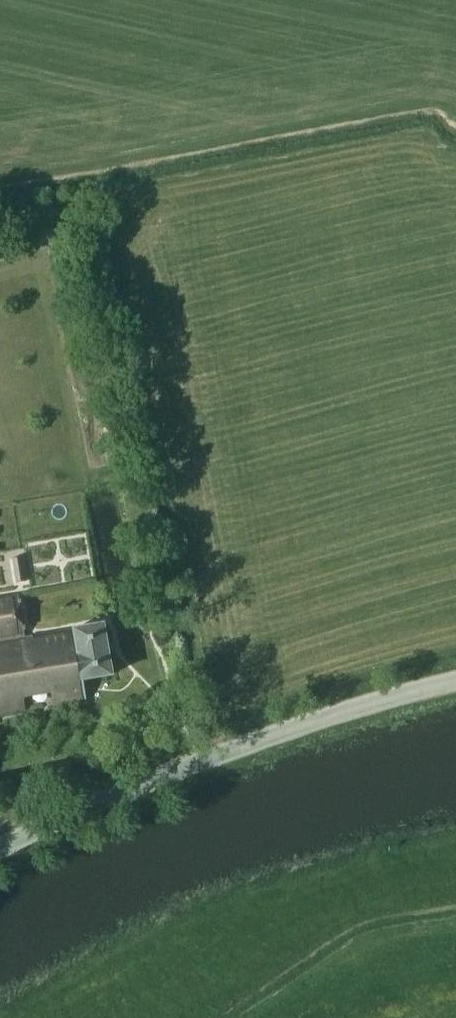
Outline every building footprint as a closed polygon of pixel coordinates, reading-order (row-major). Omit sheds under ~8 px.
[(39,574),(33,535),(0,540),(0,580),(39,574)] [(86,698),(82,679),(111,674),(102,623),(72,628),(73,629),(25,637),(18,594),(0,597),(0,713),(27,708),(23,683),(50,678),(54,704),(86,698)]
